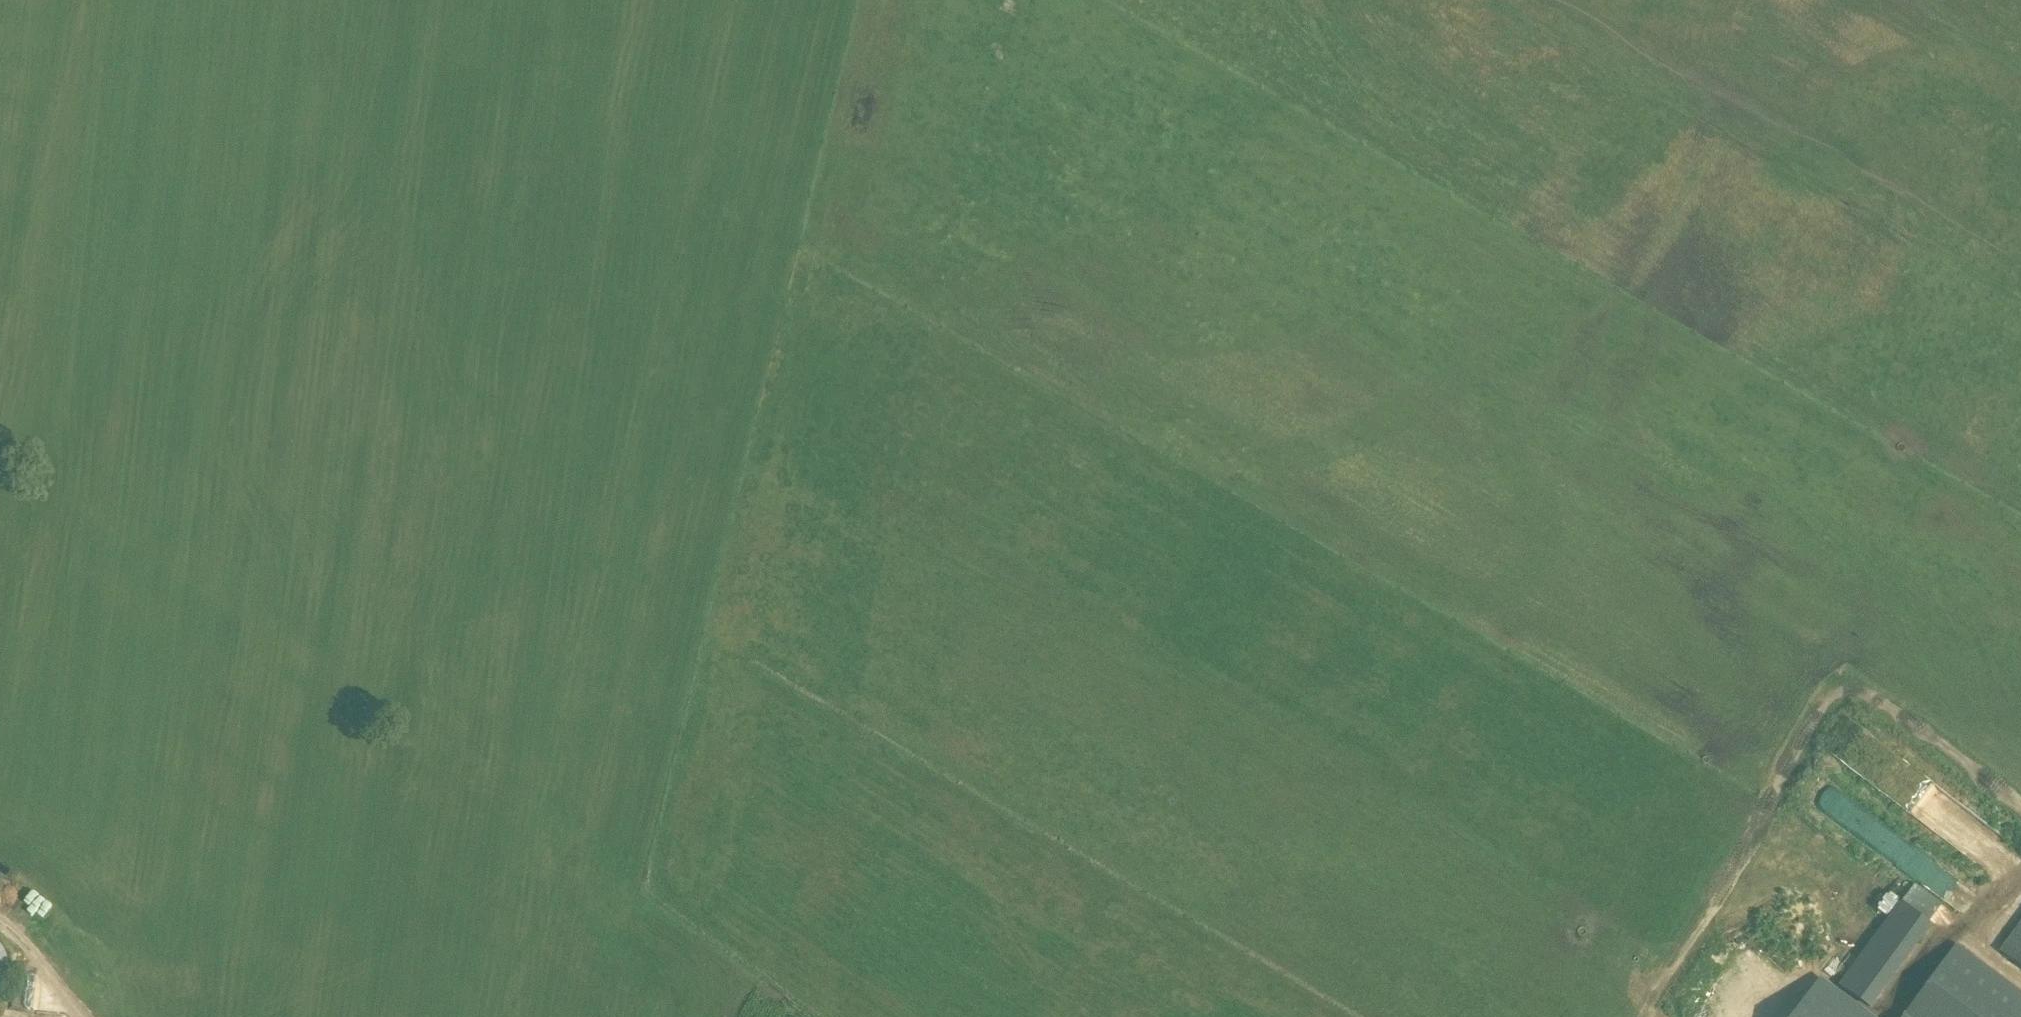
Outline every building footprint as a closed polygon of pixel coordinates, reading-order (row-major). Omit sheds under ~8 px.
[(1910,887),(1904,896),(1901,900),(1929,921),(1941,904),(1913,884),(1910,887)] [(1838,985),(1871,1009),(1932,925),(1899,901),(1838,985)] [(2001,950),(2020,965),(2020,922),(2001,950)] [(1957,942),(1901,1016),(2020,1016),(2020,990),(1957,942)]
